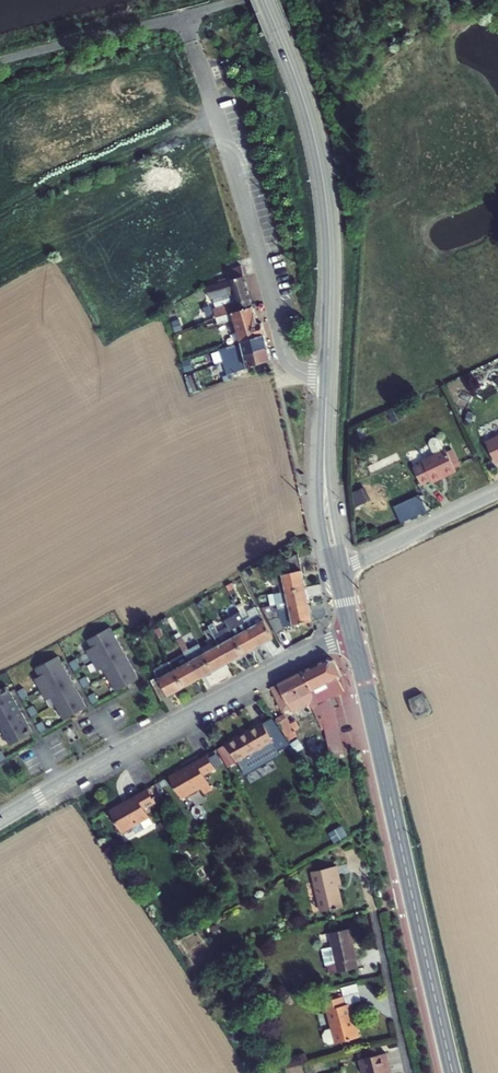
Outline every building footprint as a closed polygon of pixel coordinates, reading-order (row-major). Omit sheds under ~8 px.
[(217,320),(254,309),(246,277),(244,278),(240,266),(227,272),(229,281),(207,287),(211,301),(214,300),(216,308),(214,309),(217,320)] [(262,326),(260,326),(254,309),(217,320),(218,326),(234,321),(241,344),(266,339),(262,326)] [(245,355),(269,352),(266,339),(241,344),(219,351),(223,364),(245,355)] [(248,371),(271,364),(269,352),(245,355),(223,364),(228,376),(232,375),(247,370),(248,371)] [(193,372),(190,360),(183,362),(185,373),(193,372)] [(194,375),(188,378),(194,393),(194,394),(201,391),(194,375)] [(191,395),(194,393),(188,378),(186,379),(187,383),(186,383),(191,395)] [(486,442),(496,463),(497,462),(497,437),(486,442)] [(447,452),(446,450),(445,451),(440,441),(435,439),(432,441),(430,446),(435,456),(423,462),(424,465),(415,469),(423,486),(432,481),(434,483),(457,472),(456,470),(447,452)] [(462,467),(453,450),(447,452),(456,470),(462,467)] [(371,499),(365,486),(353,492),(355,508),(371,499)] [(427,511),(420,494),(393,506),(402,523),(427,511)] [(281,593),(305,587),(298,554),(283,562),(285,574),(283,574),(270,576),(272,586),(279,585),(281,593)] [(247,570),(243,573),(246,579),(251,577),(247,570)] [(265,613),(309,604),(305,587),(281,593),(275,594),(277,605),(262,608),(265,613)] [(294,625),(312,621),(309,604),(265,613),(277,634),(285,629),(284,627),(294,625)] [(258,646),(274,638),(257,607),(247,613),(245,610),(240,612),(258,646)] [(244,654),(258,646),(240,612),(225,621),(229,627),(244,654)] [(228,663),(244,654),(229,627),(219,632),(214,623),(209,626),(210,629),(228,663)] [(120,646),(110,627),(88,640),(92,648),(87,651),(92,661),(120,646)] [(214,648),(205,654),(214,671),(228,663),(210,629),(205,632),(214,648)] [(199,679),(214,671),(205,654),(199,645),(192,649),(189,650),(181,634),(176,637),(177,639),(180,645),(185,653),(190,662),(199,679)] [(179,656),(185,653),(180,645),(175,648),(179,656)] [(120,646),(92,661),(98,672),(104,669),(107,676),(130,663),(120,646)] [(185,653),(179,656),(184,665),(190,662),(185,653)] [(35,679),(41,690),(68,674),(58,656),(36,669),(40,676),(35,679)] [(312,690),(336,679),(341,677),(334,661),(328,659),(304,671),(312,690)] [(169,696),(184,687),(175,670),(170,661),(152,671),(156,678),(151,681),(162,700),(169,696)] [(184,687),(199,679),(190,662),(184,665),(175,670),(184,687)] [(130,663),(107,676),(116,692),(139,680),(130,663)] [(296,705),(294,703),(308,696),(321,722),(324,720),(312,690),(304,671),(271,688),(283,711),(296,705)] [(68,674),(41,690),(47,701),(51,698),(55,705),(78,692),(68,674)] [(331,698),(335,696),(344,692),(336,679),(312,690),(324,720),(331,757),(344,754),(335,708),(335,706),(332,706),(328,707),(327,700),(331,698)] [(7,686),(0,690),(0,712),(17,703),(7,686)] [(78,692),(55,705),(64,721),(87,708),(78,692)] [(410,706),(416,720),(431,714),(426,699),(422,693),(408,698),(410,706)] [(0,712),(0,727),(1,729),(24,716),(17,703),(0,712)] [(276,718),(291,741),(302,734),(287,711),(276,718)] [(24,716),(1,729),(10,746),(33,733),(24,716)] [(263,722),(227,743),(242,769),(278,748),(263,722)] [(295,751),(304,765),(312,759),(309,754),(314,750),(309,743),(304,746),(298,738),(290,744),(295,751)] [(237,772),(242,769),(227,743),(222,746),(237,772)] [(207,754),(169,777),(182,800),(201,789),(204,795),(212,790),(204,775),(215,768),(207,754)] [(148,788),(109,811),(122,833),(133,827),(136,834),(153,823),(142,804),(154,798),(148,788)] [(343,825),(329,833),(334,844),(349,836),(343,825)] [(201,841),(195,846),(199,854),(206,848),(201,841)] [(199,854),(195,846),(188,851),(193,858),(199,854)] [(341,884),(337,866),(312,872),(321,912),(343,907),(339,885),(341,884)] [(358,968),(350,928),(329,932),(332,947),(322,949),(325,966),(328,965),(330,974),(358,968)] [(341,993),(323,999),(324,1002),(342,997),(341,993)] [(346,1005),(343,996),(342,997),(324,1002),(331,1030),(325,1031),(322,1037),(324,1043),(329,1046),(336,1044),(360,1037),(357,1024),(356,1025),(350,1004),(346,1005)] [(359,1059),(363,1072),(366,1072),(367,1072),(387,1072),(386,1069),(391,1067),(386,1053),(377,1055),(375,1048),(367,1050),(369,1057),(359,1059)]
